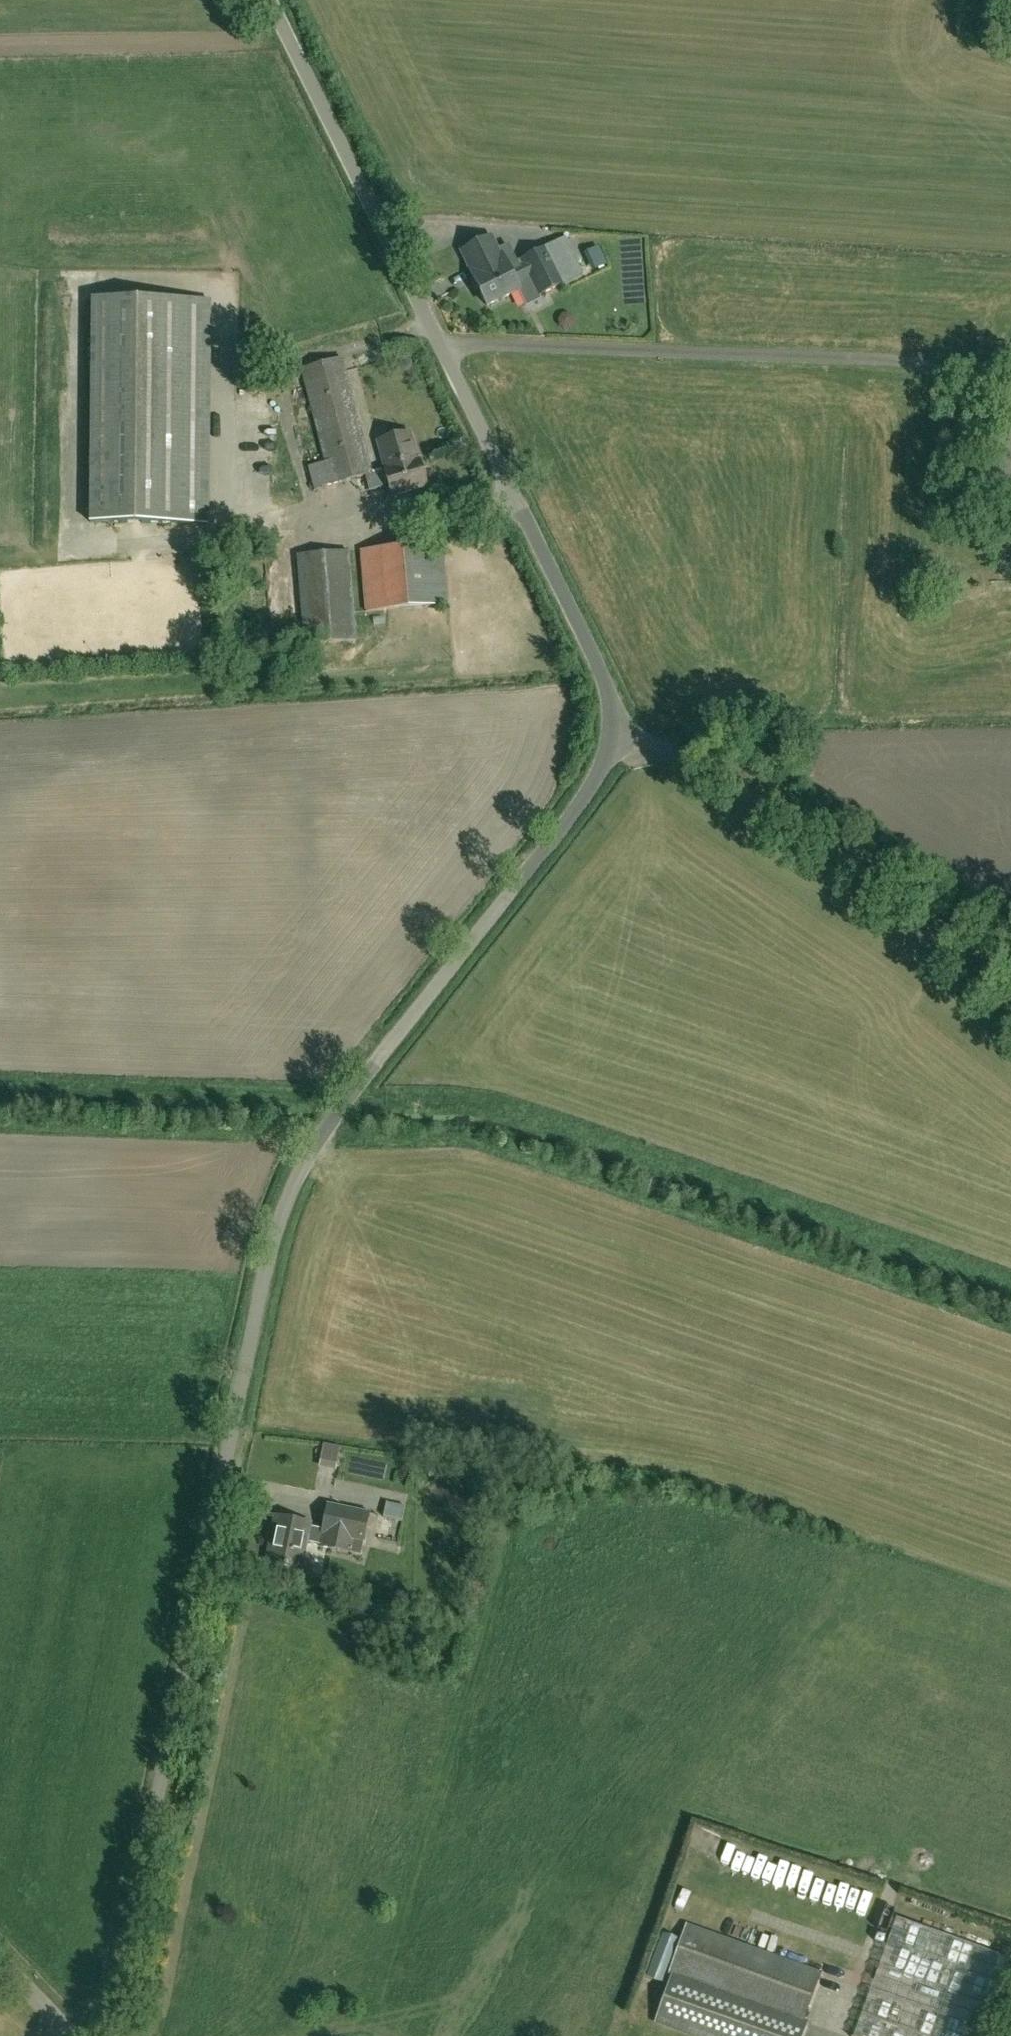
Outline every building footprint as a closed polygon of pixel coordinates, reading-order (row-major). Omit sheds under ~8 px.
[(524,265),(520,267),(509,245),(499,250),(495,244),(484,249),(481,243),(463,251),(472,269),(470,270),(475,280),(487,306),(520,290),(517,284),(530,277),(539,296),(566,283),(548,247),(521,260),(524,265)] [(89,522),(207,524),(210,302),(92,300),(89,522)] [(402,463),(386,467),(384,468),(384,469),(372,472),(343,358),(302,368),(326,462),(309,466),(315,488),(366,475),(370,490),(389,485),(392,496),(427,487),(420,460),(418,461),(403,465),(402,463)] [(403,465),(418,461),(410,433),(379,442),(386,467),(402,463),(403,465)] [(367,612),(449,605),(443,544),(362,551),(367,612)] [(304,645),(355,641),(348,552),(297,556),(304,645)] [(342,1464),(343,1448),(326,1447),(325,1463),(342,1464)] [(345,1485),(345,1493),(371,1493),(370,1500),(380,1500),(380,1486),(345,1485)] [(361,1554),(370,1513),(328,1505),(323,1529),(310,1526),(311,1523),(277,1516),(267,1562),(301,1568),(307,1541),(321,1544),(321,1546),(361,1554)] [(389,1506),(387,1519),(406,1522),(407,1508),(389,1506)] [(893,1917),(857,2035),(982,2035),(1008,1952),(893,1917)] [(673,1973),(656,2021),(697,2035),(800,2035),(806,2021),(803,2020),(820,1972),(688,1923),(670,1972),(673,1973)]
